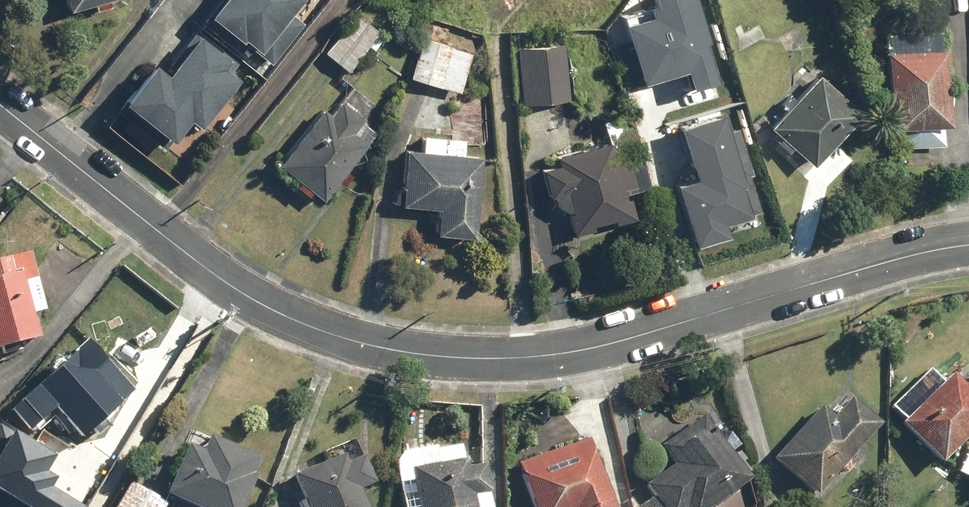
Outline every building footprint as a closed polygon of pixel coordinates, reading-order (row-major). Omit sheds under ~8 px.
[(65,10),(105,0),(63,0),(65,10)] [(217,21),(246,44),(248,42),(273,63),(304,26),(293,17),(307,0),(235,0),(217,21)] [(631,27),(650,86),(691,73),(697,91),(720,84),(708,44),(712,43),(699,0),(660,0),(654,2),(660,18),(631,27)] [(378,31),(355,13),(323,52),(346,70),(378,31)] [(888,51),(885,52),(889,128),(898,127),(899,147),(944,145),(942,124),(946,123),(942,48),(940,49),(939,30),(887,33),(888,51)] [(469,51),(419,37),(407,78),(457,92),(469,51)] [(132,105),(178,143),(196,121),(203,128),(243,80),(233,72),(237,67),(205,40),(172,80),(160,70),(132,105)] [(567,44),(519,48),(524,104),(572,100),(567,44)] [(815,74),(766,127),(808,166),(857,112),(815,74)] [(336,114),(328,108),(282,164),(326,200),(371,144),(357,133),(369,119),(346,101),(336,114)] [(728,119),(685,132),(702,185),(683,191),(701,248),(730,239),(726,226),(762,215),(750,176),(754,175),(740,131),(733,134),(728,119)] [(424,155),(408,154),(403,208),(439,212),(437,238),(475,242),(483,161),(466,159),(467,142),(426,138),(424,155)] [(553,206),(564,212),(570,233),(627,219),(620,193),(631,190),(623,161),(612,164),(606,142),(553,156),(555,165),(538,169),(545,197),(547,197),(553,206)] [(32,251),(0,260),(0,348),(42,337),(35,313),(47,310),(32,251)] [(133,391),(86,340),(7,411),(26,432),(33,426),(37,431),(53,417),(69,434),(72,431),(79,439),(133,391)] [(949,373),(898,423),(936,463),(968,431),(968,376),(961,385),(949,373)] [(830,418),(817,406),(769,459),(810,496),(876,424),(847,399),(830,418)] [(670,465),(625,497),(627,506),(704,506),(747,477),(702,414),(656,447),(670,465)] [(46,490),(53,479),(42,473),(52,457),(0,427),(0,496),(18,506),(76,506),(46,490)] [(183,445),(161,493),(192,506),(238,506),(252,475),(248,473),(255,459),(205,437),(198,452),(183,445)] [(586,440),(512,465),(527,506),(609,506),(586,440)] [(955,470),(968,477),(968,443),(955,470)] [(433,450),(432,447),(400,452),(392,463),(399,506),(408,506),(412,506),(413,506),(485,506),(479,465),(463,468),(459,446),(433,450)] [(340,455),(288,477),(301,506),(361,506),(354,491),(370,484),(359,457),(343,463),(340,455)] [(127,480),(110,506),(160,506),(163,502),(127,480)]
